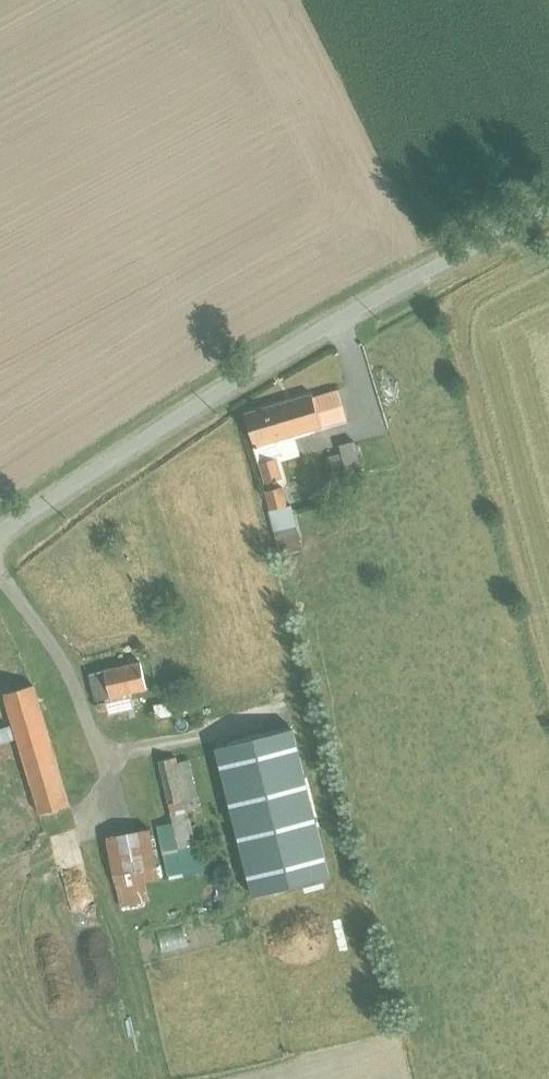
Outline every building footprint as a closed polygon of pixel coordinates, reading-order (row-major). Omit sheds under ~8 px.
[(259,450),(345,434),(338,396),(252,412),(259,450)] [(337,437),(316,440),(319,457),(340,454),(337,437)] [(251,506),(270,503),(266,482),(247,485),(251,506)] [(273,503),(253,509),(265,551),(285,545),(273,503)] [(102,715),(155,701),(145,664),(93,678),(102,715)] [(79,808),(44,685),(9,695),(44,818),(79,808)] [(118,826),(126,881),(180,874),(176,846),(197,843),(194,826),(206,824),(196,755),(164,759),(172,818),(118,826)]
